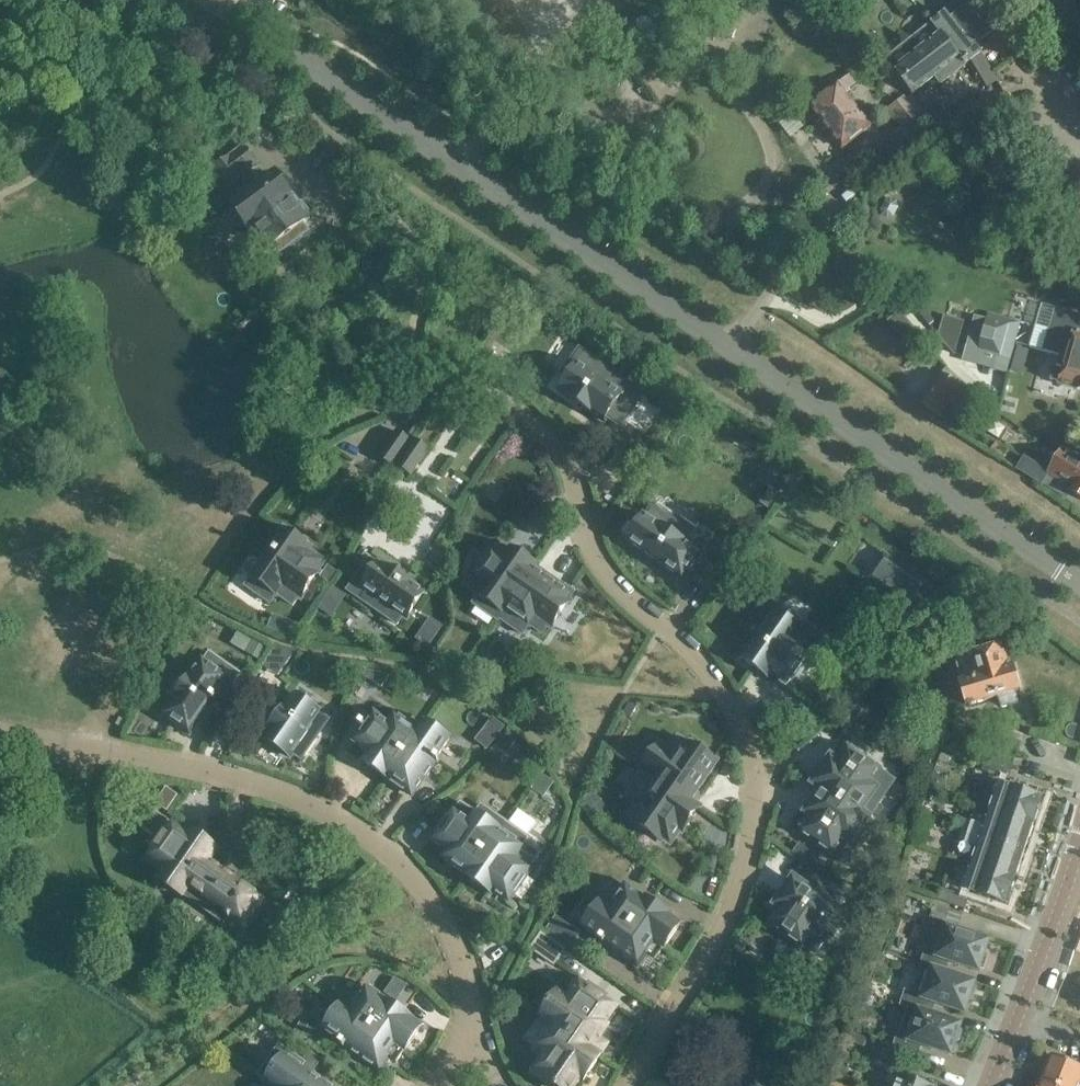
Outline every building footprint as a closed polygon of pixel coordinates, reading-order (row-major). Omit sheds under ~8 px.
[(984,37),(963,10),(950,19),(945,13),(885,59),(912,94),(935,76),(941,83),(980,52),(974,45),(984,37)] [(870,126),(838,84),(809,106),(842,148),(870,126)] [(903,123),(921,105),(906,91),(888,110),(903,123)] [(932,134),(951,134),(957,129),(944,113),(945,113),(937,101),(915,118),(924,129),(927,127),(932,134)] [(908,141),(905,136),(900,129),(887,137),(892,144),(893,142),(898,148),(908,141)] [(213,168),(227,188),(259,165),(244,145),(213,168)] [(232,211),(231,218),(237,228),(244,229),(248,226),(249,228),(252,226),(270,249),(309,220),(308,219),(311,218),(311,212),(306,204),(300,202),(297,203),(295,199),(277,175),(234,207),(235,209),(232,211)] [(1056,310),(1044,351),(1060,355),(1079,361),(1079,317),(1056,310)] [(916,331),(899,312),(889,322),(905,341),(916,331)] [(1006,373),(1008,369),(1019,323),(975,312),(962,361),(975,364),(978,350),(1000,356),(996,370),(1006,373)] [(935,341),(957,348),(966,320),(944,313),(935,341)] [(566,377),(558,388),(565,393),(592,413),(592,412),(604,421),(606,417),(620,427),(635,406),(632,404),(639,393),(626,383),(627,382),(577,346),(559,371),(566,377)] [(1060,355),(1057,367),(1054,366),(1050,379),(1058,381),(1058,382),(1077,388),(1077,389),(1079,390),(1079,361),(1060,355)] [(1010,448),(1019,433),(991,417),(987,424),(995,429),(991,436),(1010,448)] [(396,430),(378,457),(393,467),(411,441),(396,430)] [(636,443),(618,470),(630,479),(649,452),(636,443)] [(1063,449),(1048,473),(1073,489),(1071,492),(1079,498),(1079,459),(1063,449)] [(1016,470),(1043,481),(1050,466),(1023,455),(1016,470)] [(654,502),(627,541),(682,579),(704,548),(689,537),(694,530),(654,502)] [(245,585),(270,602),(276,593),(293,604),(298,596),(300,597),(317,572),(316,571),(323,561),(307,550),(309,547),(284,530),(245,585)] [(731,533),(716,555),(730,565),(745,543),(731,533)] [(498,620),(499,618),(534,568),(536,566),(511,549),(505,556),(490,546),(465,582),(480,592),(473,603),(498,620)] [(882,551),(863,580),(913,614),(932,586),(882,551)] [(359,598),(397,624),(404,615),(406,617),(424,592),(383,564),(380,568),(368,560),(354,581),(366,589),(359,598)] [(522,634),(529,624),(542,634),(548,625),(550,626),(567,601),(566,600),(570,593),(534,568),(499,618),(522,634)] [(322,606),(333,614),(346,593),(335,586),(322,606)] [(790,686),(825,638),(771,598),(757,618),(771,628),(748,660),(772,678),(774,675),(790,686)] [(269,624),(289,633),(294,622),(274,613),(269,624)] [(430,643),(441,623),(431,617),(419,637),(430,643)] [(280,675),(292,654),(276,645),(264,665),(280,675)] [(1007,671),(1001,648),(955,662),(968,706),(998,697),(1001,708),(1018,703),(1015,692),(1018,691),(1012,669),(1007,671)] [(202,661),(164,716),(189,734),(218,692),(225,698),(241,675),(209,652),(202,661)] [(366,670),(363,675),(381,688),(389,675),(366,670)] [(301,759),(328,719),(295,696),(264,739),(289,757),(292,753),(301,759)] [(363,761),(386,777),(418,732),(394,716),(389,724),(374,713),(353,743),(368,753),(363,761)] [(492,717),(474,740),(487,750),(505,727),(492,717)] [(424,722),(418,732),(386,777),(411,795),(449,739),(424,722)] [(500,743),(508,750),(516,739),(508,732),(500,743)] [(691,798),(718,761),(693,743),(692,745),(682,738),(673,751),(663,744),(645,768),(646,769),(647,768),(690,799),(691,798)] [(834,761),(827,771),(825,770),(815,784),(823,790),(824,790),(868,821),(868,820),(885,797),(877,792),(888,777),(851,750),(840,765),(834,761)] [(1008,780),(1012,768),(986,759),(982,771),(986,772),(1008,780)] [(639,800),(629,814),(662,838),(663,836),(671,842),(680,829),(682,830),(700,805),(691,798),(690,799),(647,768),(646,769),(629,793),(639,800)] [(934,775),(930,788),(943,792),(947,779),(934,775)] [(997,812),(1033,825),(1043,798),(1007,785),(1006,786),(996,783),(993,792),(1003,796),(997,812)] [(852,845),(860,851),(877,826),(868,820),(868,821),(824,790),(823,790),(814,803),(816,804),(809,815),(815,819),(804,834),(841,860),(852,845)] [(460,802),(433,841),(448,851),(443,859),(466,875),(466,876),(505,821),(481,804),(475,813),(460,802)] [(921,806),(918,815),(929,818),(932,809),(921,806)] [(997,812),(989,839),(1025,851),(1033,825),(997,812)] [(505,821),(466,876),(490,893),(493,889),(508,899),(535,860),(520,850),(529,838),(505,822),(506,822),(505,821)] [(969,832),(978,835),(982,825),(972,822),(969,832)] [(158,879),(183,896),(207,862),(216,849),(191,832),(189,835),(173,824),(148,858),(165,870),(158,879)] [(969,832),(965,842),(975,846),(978,835),(969,832)] [(980,865),(1016,877),(1025,851),(989,839),(980,865)] [(229,915),(242,924),(260,899),(207,862),(183,896),(223,923),(229,915)] [(1007,904),(1016,877),(980,865),(974,881),(964,878),(961,887),(971,891),(971,892),(1007,904)] [(828,943),(846,919),(837,913),(846,900),(809,873),(800,886),(792,880),(782,894),(784,896),(776,906),(782,910),(772,925),(808,952),(819,937),(828,943)] [(626,886),(609,909),(663,948),(680,924),(626,886)] [(938,900),(964,909),(968,897),(942,889),(938,900)] [(600,903),(583,927),(637,966),(646,954),(655,960),(663,948),(609,909),(600,903)] [(936,907),(932,918),(958,927),(962,916),(936,907)] [(854,922),(866,931),(874,920),(861,911),(854,922)] [(580,933),(554,916),(545,929),(571,946),(580,933)] [(923,966),(946,974),(950,961),(978,971),(979,968),(983,969),(988,957),(983,955),(988,942),(936,925),(927,952),(925,952),(921,966),(923,966)] [(553,967),(565,950),(540,932),(528,949),(553,967)] [(909,1008),(932,1016),(936,1003),(964,1013),(969,1000),(973,1001),(977,988),(973,987),(974,984),(946,974),(923,966),(913,994),(905,992),(901,1005),(909,1008)] [(614,1007),(579,982),(568,999),(559,992),(542,1017),(552,1025),(599,1057),(608,1043),(598,1036),(606,1025),(603,1023),(614,1007)] [(366,988),(350,1011),(406,1050),(422,1027),(366,988)] [(341,1005),(324,1030),(379,1068),(387,1056),(396,1063),(406,1050),(350,1011),(341,1005)] [(932,1016),(909,1008),(900,1036),(898,1035),(893,1049),(918,1059),(922,1045),(951,1054),(955,1042),(960,1041),(962,1032),(959,1028),(960,1025),(932,1016)] [(552,1025),(536,1048),(545,1054),(534,1071),(556,1085),(575,1085),(580,1078),(583,1080),(599,1057),(552,1025)] [(301,1038),(313,1046),(320,1036),(308,1027),(301,1038)] [(257,1075),(273,1085),(326,1085),(310,1075),(319,1060),(311,1054),(305,1063),(279,1044),(257,1075)] [(897,1053),(884,1048),(881,1056),(893,1061),(897,1053)] [(1042,1080),(1057,1085),(1077,1085),(1079,1078),(1079,1067),(1070,1063),(1070,1062),(1066,1061),(1052,1056),(1051,1059),(1048,1060),(1045,1067),(1047,1070),(1042,1080)] [(896,1085),(927,1085),(900,1076),(890,1072),(886,1082),(896,1085)]
